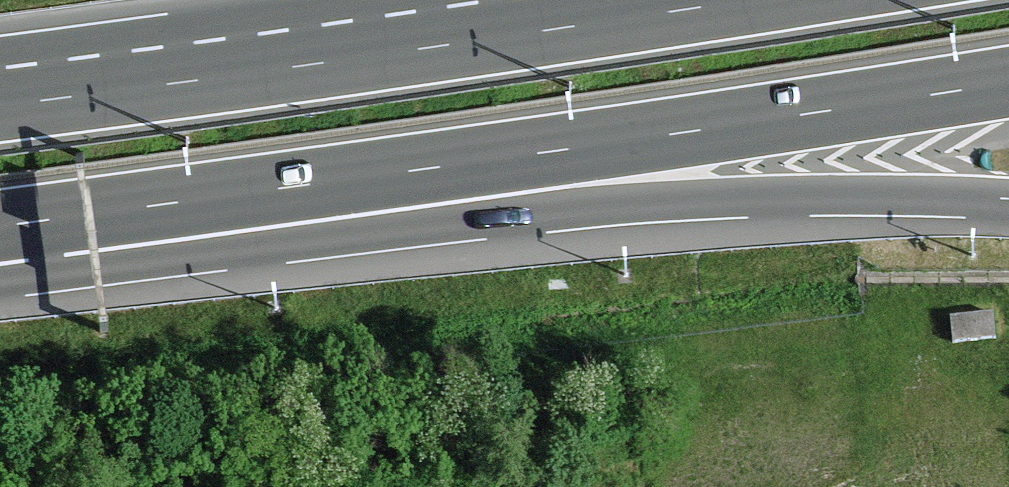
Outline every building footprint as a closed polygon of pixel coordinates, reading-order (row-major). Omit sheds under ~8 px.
[(948,317),(950,342),(997,339),(995,313),(948,317)]
